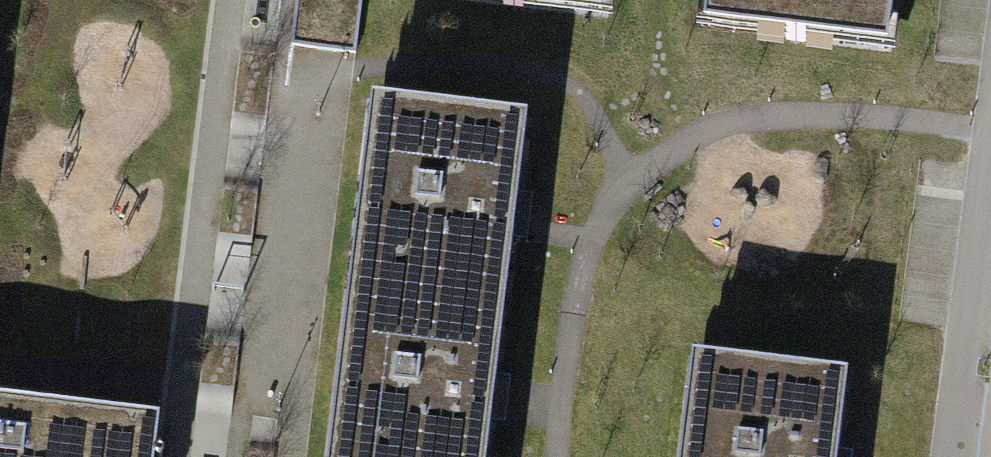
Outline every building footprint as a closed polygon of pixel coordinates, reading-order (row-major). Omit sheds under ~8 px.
[(367,0),(304,0),(296,41),(357,53),(367,0)] [(702,18),(885,40),(890,0),(704,0),(702,18)] [(371,96),(352,276),(504,292),(512,219),(523,112),(371,96)] [(330,456),(484,456),(492,400),(504,292),(352,276),(330,456)] [(677,456),(831,456),(840,366),(688,349),(677,456)] [(0,395),(0,456),(154,456),(159,414),(0,395)]
